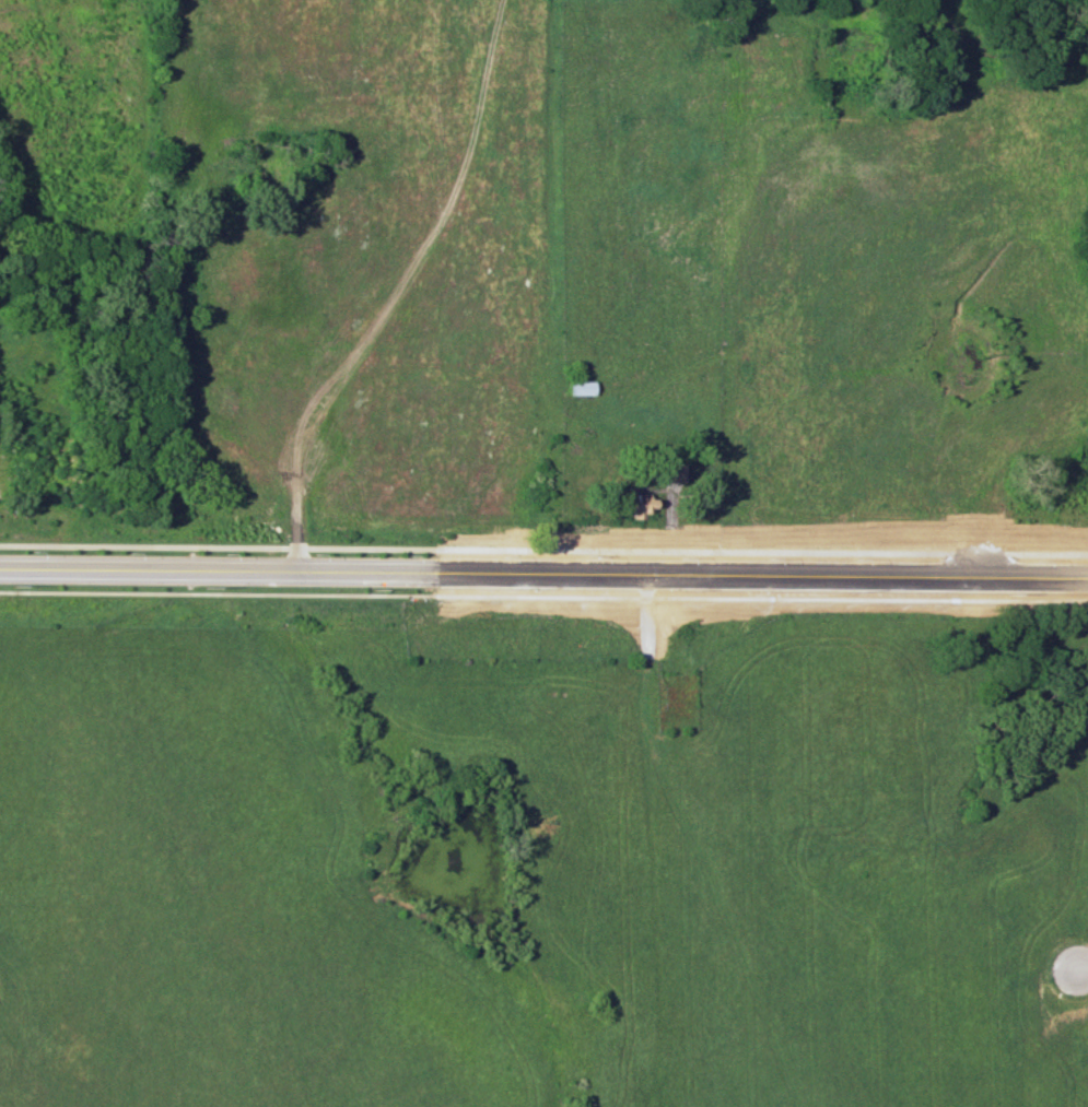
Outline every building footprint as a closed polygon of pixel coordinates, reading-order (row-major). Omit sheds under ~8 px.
[(570,394),(592,395),(593,381),(571,381),(570,394)] [(681,484),(681,459),(661,459),(661,485),(681,484)]
